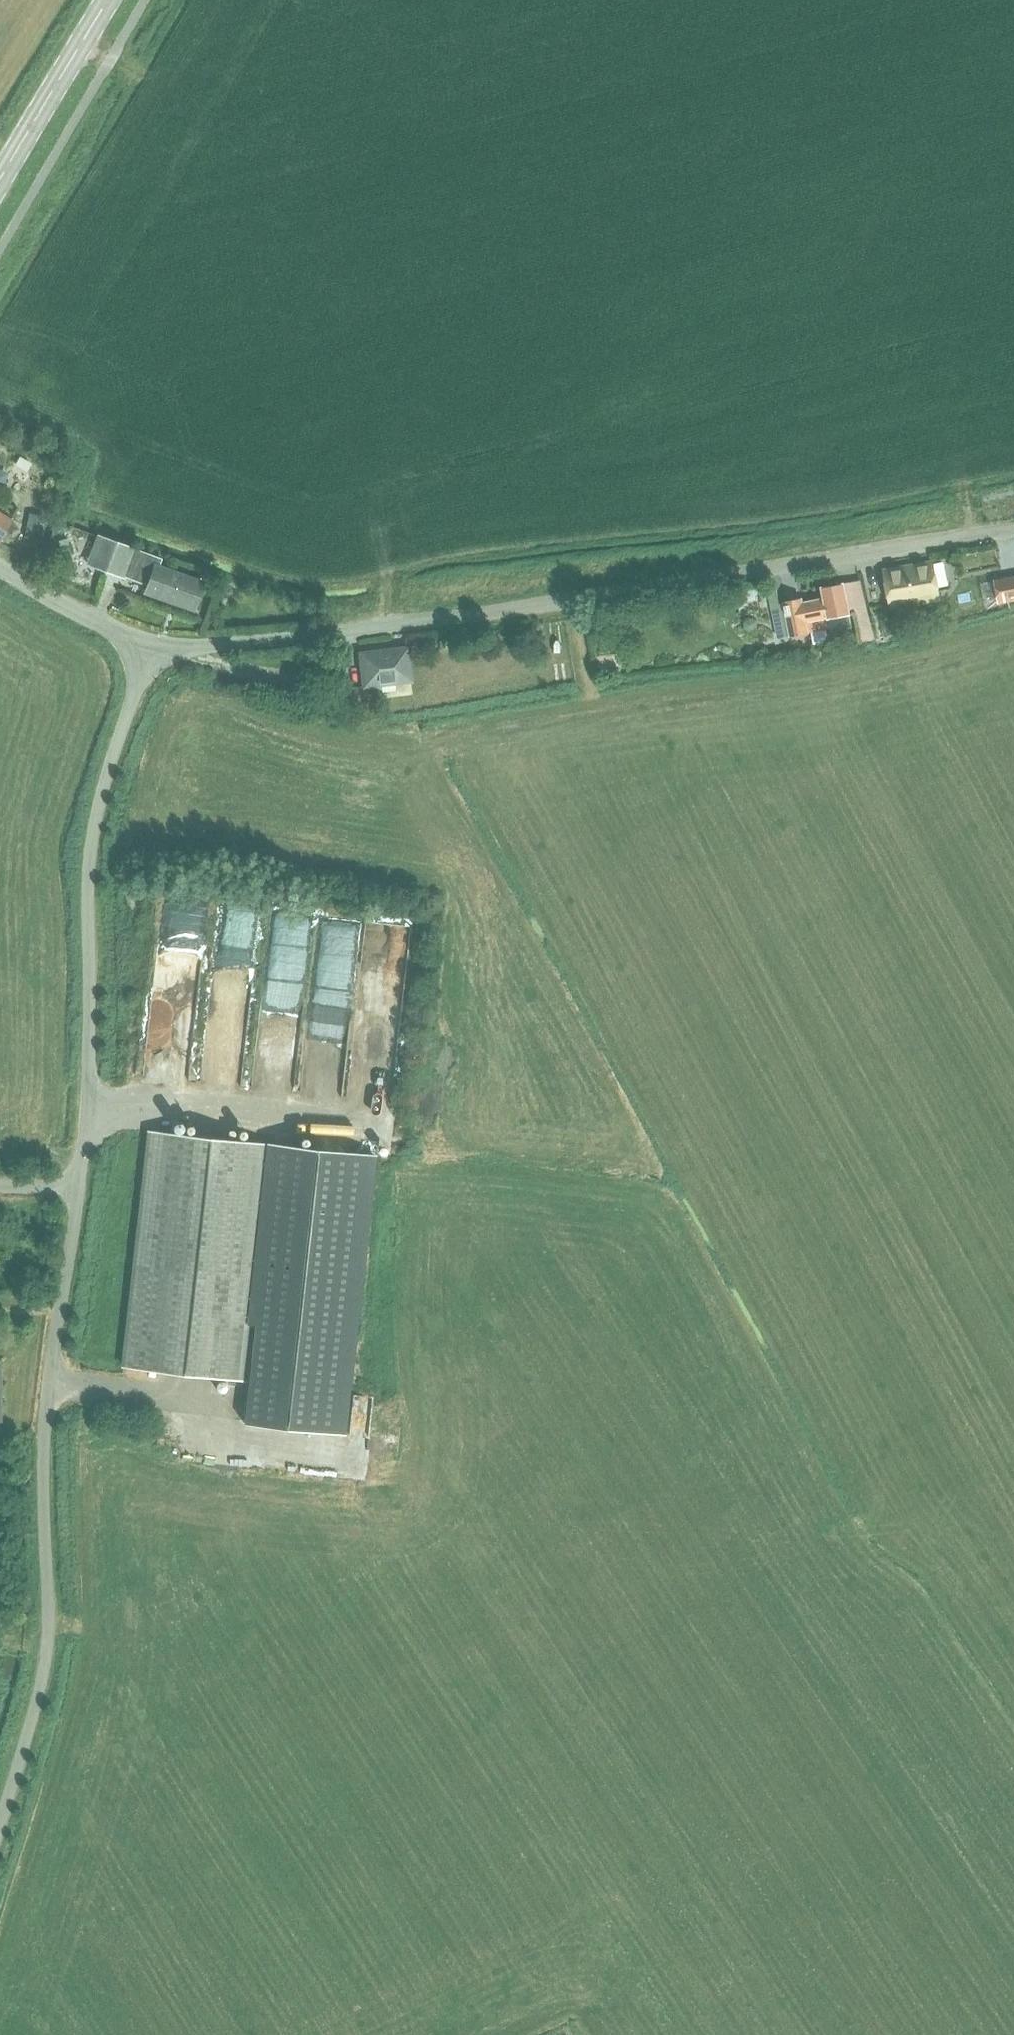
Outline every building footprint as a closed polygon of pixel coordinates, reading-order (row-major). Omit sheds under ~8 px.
[(27,471),(31,464),(20,458),(16,465),(27,471)] [(12,521),(0,513),(0,540),(12,521)] [(28,514),(24,538),(41,541),(45,517),(28,514)] [(64,527),(54,550),(62,553),(72,531),(64,527)] [(99,536),(94,549),(95,550),(102,552),(105,554),(104,557),(101,567),(100,568),(107,570),(122,576),(125,569),(134,573),(150,579),(149,582),(145,592),(165,599),(171,601),(192,609),(194,609),(204,583),(160,567),(162,563),(163,559),(159,558),(99,536)] [(938,592),(933,564),(886,572),(892,606),(922,600),(921,595),(938,592)] [(995,582),(999,602),(1013,600),(1013,578),(995,582)] [(773,584),(754,588),(755,593),(768,590),(774,589),(773,584)] [(796,597),(777,600),(783,638),(832,629),(833,631),(852,628),(849,613),(856,612),(862,640),(875,636),(865,597),(847,600),(844,584),(820,589),(822,601),(804,604),(802,596),(796,597)] [(408,647),(360,653),(365,698),(413,692),(412,681),(408,647)] [(620,658),(602,660),(603,673),(622,671),(620,658)] [(201,900),(165,897),(161,955),(195,957),(197,925),(200,925),(201,900)] [(218,903),(216,952),(248,953),(251,904),(218,903)] [(254,1075),(285,1079),(300,965),(306,919),(275,915),(254,1075)] [(361,920),(360,948),(375,949),(377,921),(361,920)] [(398,965),(400,923),(377,922),(375,964),(398,965)] [(159,958),(156,1025),(175,1026),(174,1041),(187,1042),(191,960),(159,958)] [(173,1121),(173,1123),(173,1126),(175,1127),(176,1129),(179,1129),(181,1129),(182,1127),(184,1126),(184,1123),(184,1121),(182,1120),(181,1118),(179,1118),(176,1118),(175,1120),(173,1121)] [(343,1434),(374,1156),(150,1130),(124,1367),(248,1381),(244,1423),(343,1434)] [(217,1384),(216,1386),(217,1389),(218,1390),(220,1392),(222,1392),(224,1392),(226,1390),(227,1389),(227,1386),(227,1384),(226,1383),(224,1381),(222,1381),(220,1381),(218,1383),(217,1384)]
